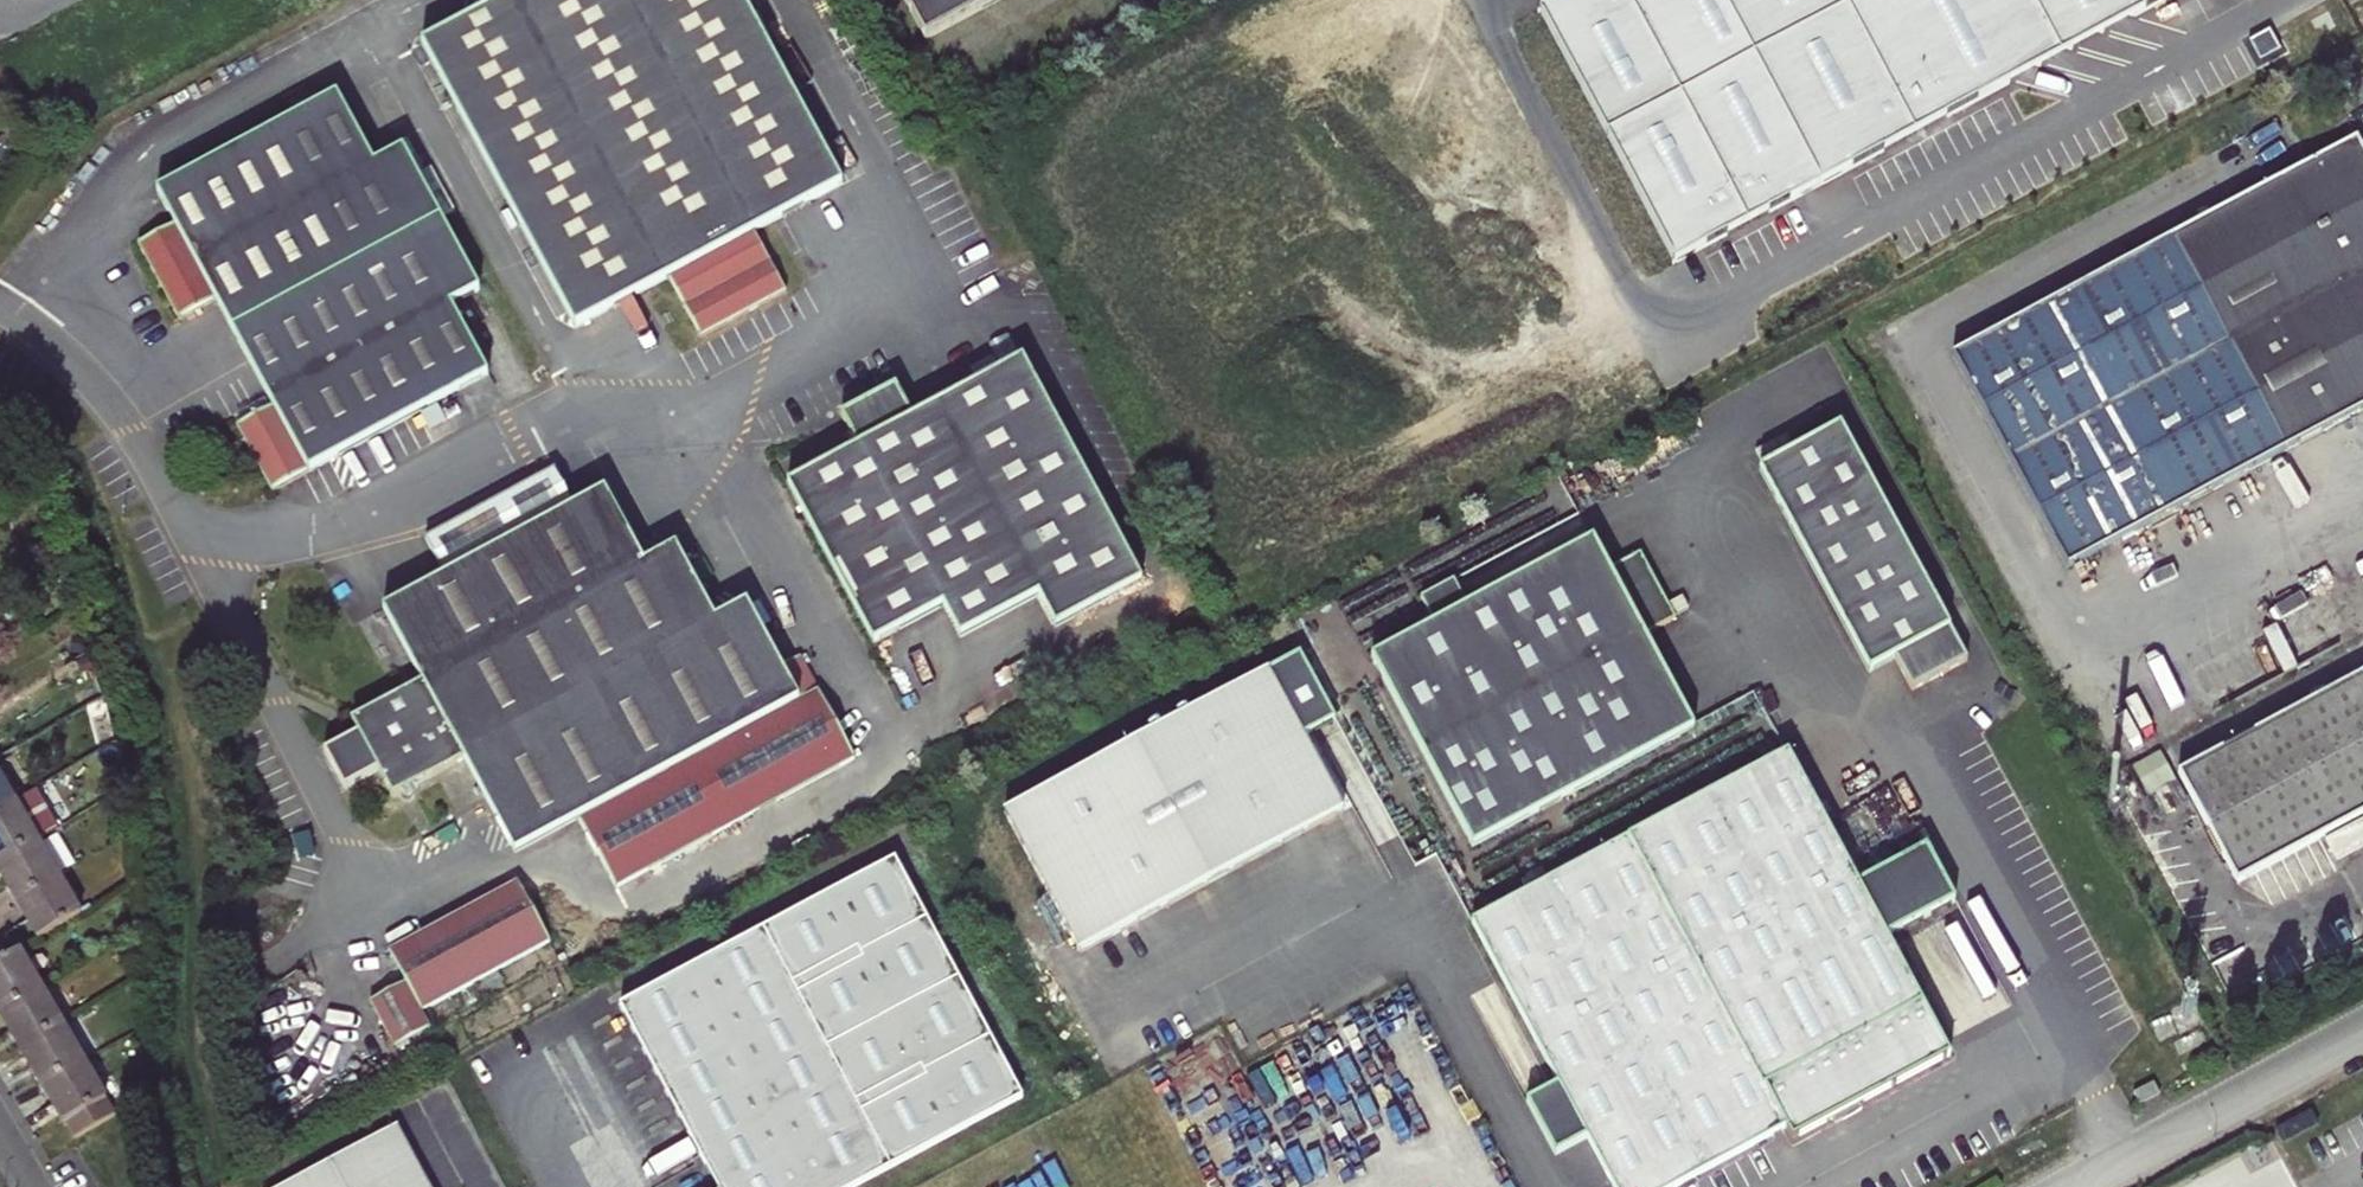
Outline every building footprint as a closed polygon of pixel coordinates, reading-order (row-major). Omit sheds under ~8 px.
[(418,52),(571,338),(663,288),(695,348),(782,302),(750,241),(839,194),(735,0),(504,0),(507,5),(418,52)] [(924,38),(994,0),(904,0),(924,38)] [(1543,21),(1679,270),(2176,0),(1581,0),(1543,21)] [(268,499),(484,384),(448,318),(477,302),(400,159),(371,174),(334,104),(225,163),(154,201),(172,235),(135,255),(174,330),(212,310),(267,414),(232,433),(262,488),(268,499)] [(2358,413),(2362,410),(2362,149),(2357,137),(1950,354),(2068,568),(2358,413)] [(858,454),(787,493),(873,652),(944,613),(961,645),(1040,602),(1057,633),(1144,586),(1023,364),(913,424),(896,392),(840,423),(858,454)] [(1843,430),(1761,473),(1869,678),(1897,664),(1912,693),(1967,665),(1843,430)] [(416,683),(348,721),(355,735),(375,770),(390,798),(459,760),(510,854),(573,820),(611,891),(853,761),(795,657),(777,667),(742,603),(712,619),(671,545),(640,563),(601,491),(538,526),(517,489),(419,542),(439,579),(378,613),(416,683)] [(1433,628),(1371,662),(1473,852),(1696,733),(1646,639),(1676,623),(1674,619),(1688,611),(1682,601),(1667,609),(1639,556),(1608,572),(1592,543),(1467,610),(1433,628)] [(1453,585),(1420,603),(1433,628),(1467,610),(1453,585)] [(1055,961),(1341,809),(1268,673),(984,827),(1055,961)] [(2177,772),(2236,882),(2362,814),(2362,674),(2362,673),(2177,772)] [(341,788),(375,770),(355,735),(321,754),(341,788)] [(1787,752),(1470,921),(1613,1186),(1672,1186),(1784,1126),(1791,1138),(1948,1054),(1886,938),(1918,920),(1862,814),(1829,830),(1787,752)] [(13,800),(0,778),(0,808),(13,800)] [(35,839),(13,800),(0,808),(0,860),(35,839)] [(15,900),(57,876),(35,839),(0,860),(0,875),(15,900)] [(891,859),(616,1008),(714,1186),(846,1186),(1019,1094),(891,859)] [(57,876),(15,900),(36,938),(79,914),(57,876)] [(421,1013),(549,944),(516,882),(388,951),(406,985),(371,1004),(393,1046),(429,1027),(421,1013)] [(38,987),(17,950),(0,960),(0,1009),(38,987)] [(17,1047),(59,1023),(38,987),(0,1009),(0,1018),(17,1047)] [(17,1047),(39,1084),(81,1060),(59,1023),(17,1047)] [(112,1114),(81,1060),(39,1084),(61,1123),(64,1121),(73,1137),(112,1114)] [(395,1126),(279,1186),(427,1186),(395,1126)]
